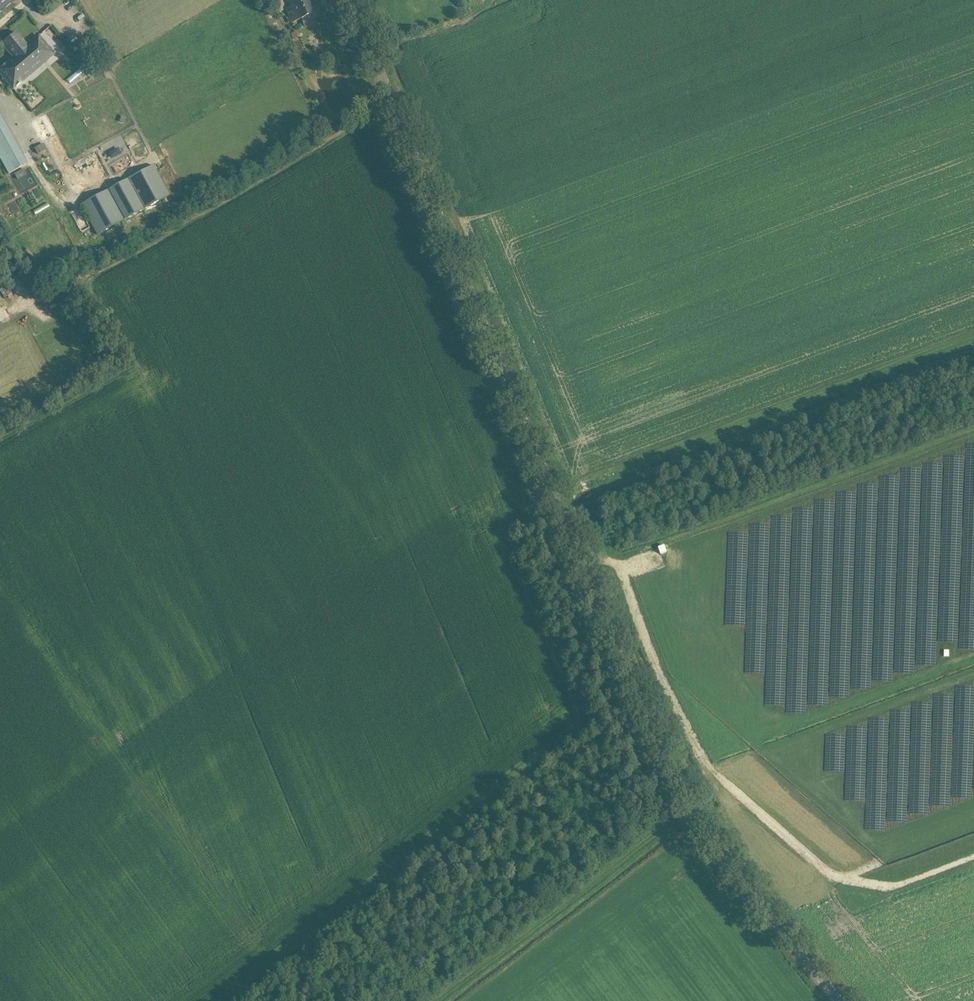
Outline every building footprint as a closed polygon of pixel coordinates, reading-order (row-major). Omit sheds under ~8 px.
[(292,22),(315,13),(309,0),(289,0),(291,6),(286,8),(292,22)] [(38,36),(27,46),(16,33),(1,45),(13,58),(0,69),(0,74),(13,90),(54,55),(38,36)] [(98,61),(102,69),(114,63),(110,55),(98,61)] [(5,167),(22,158),(0,116),(0,159),(4,166),(5,166),(5,167)] [(36,148),(38,154),(48,149),(45,144),(36,148)] [(153,166),(81,205),(98,235),(169,196),(153,166)] [(20,194),(36,186),(27,168),(10,176),(20,194)] [(660,554),(666,552),(664,546),(658,548),(660,554)]
